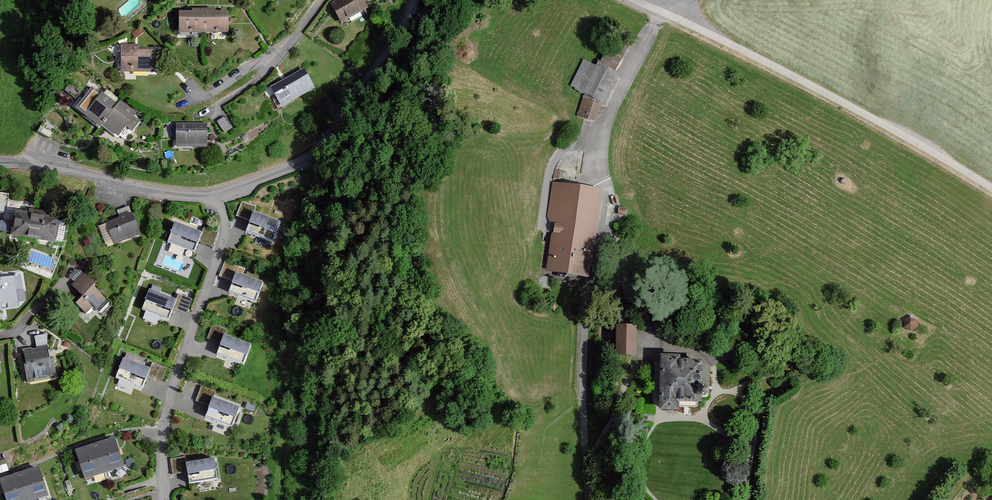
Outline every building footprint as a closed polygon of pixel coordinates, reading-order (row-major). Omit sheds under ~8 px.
[(331,4),(341,20),(366,6),(363,0),(337,0),(331,4)] [(234,19),(184,18),(183,42),(233,44),(234,19)] [(600,62),(616,71),(632,41),(615,32),(600,62)] [(138,45),(121,45),(120,70),(157,70),(157,50),(138,50),(138,45)] [(573,89),(601,102),(615,74),(584,60),(573,89)] [(304,69),(271,87),(282,107),(314,89),(304,69)] [(110,93),(92,114),(116,135),(124,125),(131,131),(141,119),(110,93)] [(594,126),(601,106),(583,99),(579,111),(589,115),(586,123),(594,126)] [(224,118),(218,122),(224,132),(230,128),(224,118)] [(207,124),(176,125),(177,148),(207,148),(207,124)] [(553,221),(546,272),(589,277),(600,189),(553,183),(548,221),(553,221)] [(237,216),(251,221),(255,212),(257,207),(242,201),(237,216)] [(103,223),(112,245),(139,235),(129,206),(115,211),(118,217),(103,223)] [(9,210),(4,235),(47,244),(52,219),(9,210)] [(251,221),(246,234),(275,245),(284,223),(255,212),(251,221)] [(174,216),(164,240),(194,252),(198,242),(203,227),(174,216)] [(203,227),(198,242),(212,247),(217,233),(203,227)] [(234,282),(238,272),(239,267),(225,262),(219,277),(234,282)] [(234,282),(229,294),(258,305),(266,283),(238,272),(234,282)] [(67,303),(84,321),(105,301),(79,273),(66,285),(76,295),(67,303)] [(13,306),(9,276),(0,277),(0,308),(13,306)] [(148,289),(139,311),(168,322),(173,310),(176,300),(148,289)] [(176,300),(173,310),(187,315),(192,301),(178,295),(176,300)] [(903,327),(910,331),(918,327),(917,319),(911,315),(903,319),(903,327)] [(613,318),(613,357),(635,357),(635,318),(613,318)] [(221,343),(224,335),(226,329),(214,324),(208,338),(221,343)] [(221,343),(216,355),(244,367),(253,346),(224,335),(221,343)] [(15,351),(21,384),(50,378),(43,345),(15,351)] [(122,357),(114,379),(142,390),(146,379),(151,367),(122,357)] [(653,357),(654,414),(694,414),(694,399),(706,399),(706,357),(653,357)] [(152,363),(151,367),(146,379),(161,384),(166,369),(152,363)] [(196,402),(210,406),(213,398),(215,392),(201,387),(196,402)] [(210,406),(206,418),(233,428),(240,407),(213,398),(210,406)] [(120,466),(110,438),(77,450),(86,478),(120,466)] [(187,471),(186,463),(185,458),(171,460),(173,473),(187,471)] [(187,471),(189,484),(218,480),(215,459),(186,463),(187,471)] [(34,468),(1,479),(9,499),(33,499),(44,496),(34,468)]
